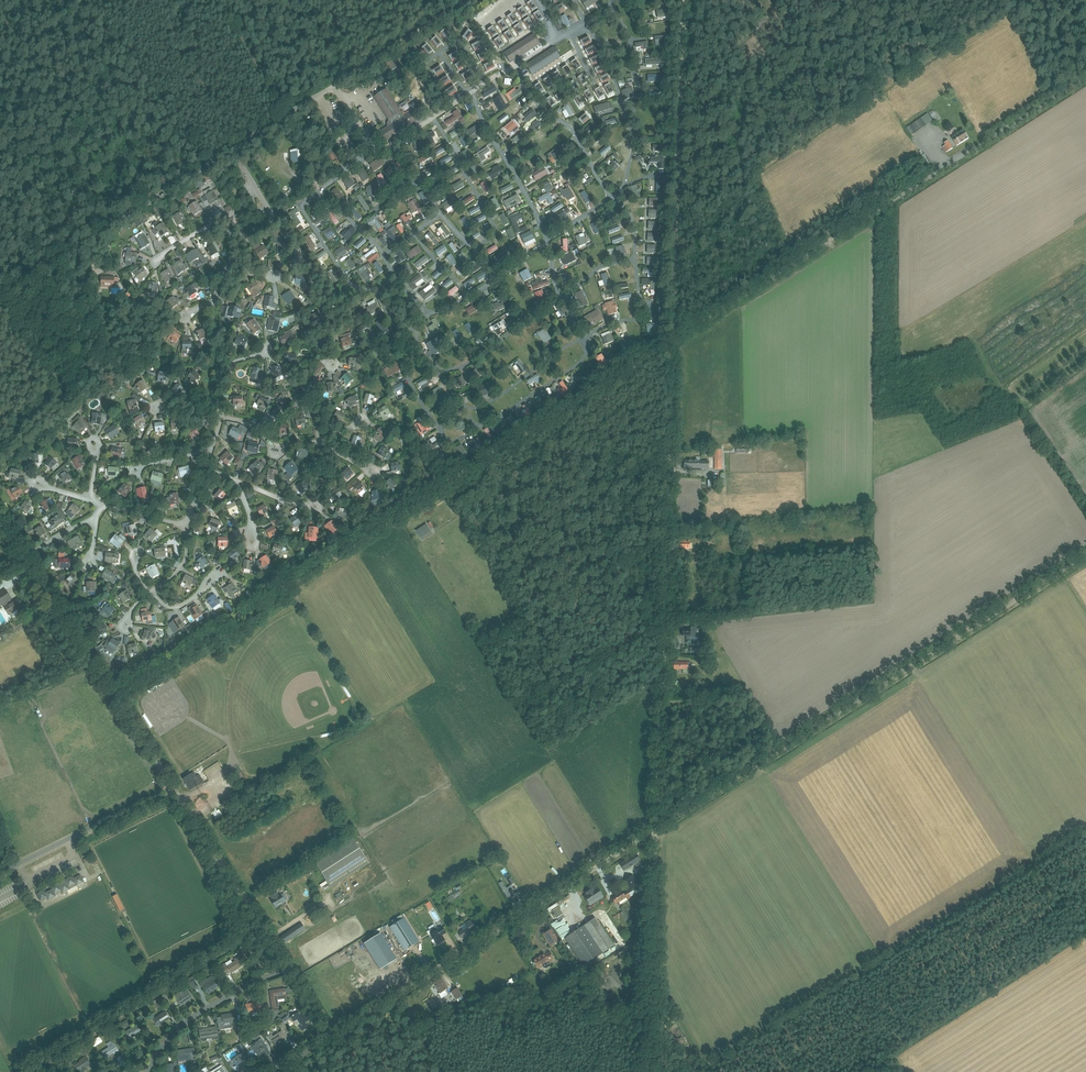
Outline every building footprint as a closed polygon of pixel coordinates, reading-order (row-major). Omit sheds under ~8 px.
[(532,0),(526,5),(531,12),(538,8),(532,0)] [(581,1),(586,9),(598,2),(597,0),(582,0),(581,1)] [(561,4),(553,8),(557,15),(565,10),(561,4)] [(523,7),(516,11),(522,19),(528,15),(523,7)] [(668,9),(656,11),(658,19),(669,17),(668,9)] [(539,11),(533,15),(536,21),(538,23),(544,19),(542,16),(539,11)] [(512,14),(507,18),(512,25),(517,21),(512,14)] [(562,29),(565,28),(570,25),(565,15),(559,18),(557,20),(562,29)] [(529,18),(523,22),(528,30),(533,26),(534,25),(533,23),(529,18)] [(503,20),(497,24),(502,32),(508,28),(503,20)] [(519,24),(513,28),(518,36),(524,32),(519,24)] [(493,26),(487,31),(492,38),(498,34),(493,26)] [(445,30),(440,34),(446,41),(451,37),(445,30)] [(467,30),(462,37),(468,41),(473,34),(467,30)] [(509,31),(503,35),(508,43),(514,39),(509,31)] [(534,35),(504,54),(509,62),(539,43),(534,35)] [(664,39),(666,39),(666,40),(670,40),(670,35),(666,35),(666,36),(655,37),(655,40),(656,48),(658,47),(658,50),(664,50),(663,47),(665,47),(664,39)] [(436,37),(431,42),(437,49),(442,44),(436,37)] [(499,37),(493,41),(498,49),(505,45),(499,37)] [(588,37),(580,41),(583,47),(591,43),(588,37)] [(479,41),(471,45),(474,52),(483,47),(479,41)] [(635,44),(635,45),(635,48),(643,47),(643,50),(648,50),(647,42),(635,44)] [(427,45),(422,49),(427,56),(433,52),(427,45)] [(593,46),(585,50),(588,56),(596,52),(593,46)] [(408,61),(416,56),(411,48),(407,50),(408,53),(404,55),(408,61)] [(559,57),(554,49),(553,49),(526,66),(531,74),(559,57)] [(456,51),(448,56),(452,62),(460,57),(456,51)] [(485,51),(477,55),(480,61),(489,57),(485,51)] [(598,55),(589,60),(592,65),(601,61),(598,55)] [(389,73),(397,68),(392,60),(384,65),(389,73)] [(462,60),(454,65),(458,71),(466,66),(462,60)] [(576,60),(571,63),(576,71),(581,68),(576,60)] [(491,61),(483,65),(487,72),(495,67),(491,61)] [(602,65),(594,69),(597,75),(605,71),(602,65)] [(440,66),(432,71),(436,77),(444,72),(440,66)] [(567,66),(561,69),(566,77),(572,74),(567,66)] [(468,70),(461,75),(465,81),(472,76),(468,70)] [(558,72),(552,75),(557,83),(563,79),(558,72)] [(607,74),(599,78),(602,84),(610,80),(607,74)] [(583,75),(577,79),(582,86),(588,83),(583,75)] [(446,76),(439,81),(443,87),(450,82),(446,76)] [(548,78),(543,81),(548,89),(554,86),(548,78)] [(574,81),(568,85),(573,92),(579,89),(574,81)] [(539,84),(534,87),(539,95),(544,91),(539,84)] [(610,84),(604,87),(608,96),(614,92),(610,84)] [(486,97),(492,94),(497,91),(494,85),(483,91),(486,97)] [(453,86),(445,91),(449,97),(457,92),(453,86)] [(504,95),(509,101),(521,92),(519,88),(516,90),(514,88),(504,95)] [(600,88),(594,91),(599,99),(605,96),(600,88)] [(630,88),(622,91),(625,100),(633,97),(630,88)] [(375,97),(379,105),(389,120),(389,121),(390,121),(392,125),(377,135),(382,143),(416,121),(411,113),(403,118),(401,113),(401,112),(400,113),(386,90),(386,89),(374,97),(374,98),(375,97)] [(589,90),(583,93),(588,101),(594,98),(589,90)] [(562,91),(555,97),(559,102),(566,96),(562,91)] [(523,95),(516,102),(520,106),(527,99),(523,95)] [(580,95),(574,99),(579,107),(585,103),(580,95)] [(507,109),(500,97),(493,101),(499,113),(507,109)] [(551,97),(545,101),(551,108),(556,105),(551,97)] [(402,112),(409,108),(406,103),(400,107),(402,112)] [(593,107),(595,114),(608,110),(607,103),(593,107)] [(574,115),(567,104),(563,106),(570,117),(574,115)] [(528,122),(537,115),(532,109),(523,117),(525,119),(523,121),(525,124),(528,122)] [(445,122),(448,126),(462,117),(458,110),(452,114),(454,117),(445,122)] [(940,120),(933,111),(930,113),(931,115),(930,115),(935,123),(940,120)] [(506,114),(500,119),(503,123),(509,118),(506,114)] [(585,114),(578,120),(583,125),(590,119),(585,114)] [(928,114),(905,126),(910,135),(933,122),(928,114)] [(530,130),(533,133),(543,126),(540,122),(539,123),(537,120),(531,124),(533,126),(530,128),(531,129),(530,130)] [(504,128),(509,133),(512,131),(514,133),(518,129),(512,121),(504,128)] [(479,124),(477,125),(469,130),(467,132),(470,137),(482,129),(479,124)] [(586,135),(595,127),(592,124),(583,132),(586,135)] [(451,138),(458,134),(456,129),(448,133),(451,138)] [(951,138),(954,142),(957,146),(969,139),(964,130),(955,136),(951,138)] [(433,132),(426,135),(430,145),(431,147),(435,145),(435,143),(432,138),(435,137),(433,132)] [(512,140),(515,143),(524,136),(522,132),(512,140)] [(591,142),(593,145),(603,138),(601,134),(591,142)] [(460,138),(464,148),(468,146),(464,136),(460,138)] [(419,139),(413,143),(415,147),(414,148),(416,153),(418,152),(424,148),(419,139)] [(625,140),(614,144),(621,159),(624,158),(623,155),(627,153),(623,145),(626,144),(625,140)] [(943,147),(943,148),(946,153),(953,149),(950,144),(948,141),(944,144),(945,146),(943,147)] [(609,144),(606,145),(599,151),(602,154),(611,147),(609,145),(609,144)] [(444,147),(434,153),(436,157),(446,151),(444,147)] [(487,148),(477,155),(482,162),(486,160),(486,159),(483,156),(490,152),(487,148)] [(562,148),(552,155),(557,162),(567,155),(562,148)] [(299,151),(291,152),(291,163),(300,162),(299,151)] [(428,155),(418,160),(420,164),(431,158),(428,155)] [(664,169),(664,158),(650,158),(650,163),(659,163),(659,169),(664,169)] [(374,162),(369,165),(374,172),(385,165),(382,160),(375,164),(374,162)] [(615,171),(620,165),(615,161),(610,166),(615,171)] [(394,166),(399,171),(402,166),(397,162),(394,166)] [(493,172),(488,175),(489,178),(491,177),(492,180),(497,177),(496,174),(502,170),(500,167),(500,168),(499,165),(492,169),(493,172)] [(544,167),(534,173),(538,181),(548,175),(544,167)] [(363,169),(357,173),(363,183),(370,179),(363,169)] [(375,177),(381,188),(387,185),(381,174),(375,177)] [(343,183),(348,190),(355,185),(350,178),(343,183)] [(585,187),(593,182),(591,179),(588,181),(587,179),(585,180),(584,179),(581,181),(585,187)] [(451,186),(455,192),(465,187),(461,181),(451,186)] [(480,184),(485,194),(490,191),(484,181),(480,184)] [(553,190),(550,183),(549,183),(548,181),(542,184),(543,186),(546,194),(553,190)] [(500,190),(502,194),(513,188),(511,184),(500,190)] [(366,192),(367,194),(366,195),(369,199),(370,198),(372,198),(373,197),(373,196),(376,194),(377,190),(375,186),(373,186),(370,185),(367,188),(366,192)] [(630,195),(632,200),(640,197),(639,193),(641,192),(640,187),(638,188),(637,185),(628,188),(628,189),(625,190),(627,196),(630,195)] [(559,189),(564,199),(566,198),(568,201),(574,197),(569,188),(564,191),(562,187),(559,189)] [(331,193),(338,202),(344,197),(336,188),(331,193)] [(213,192),(211,189),(204,193),(206,196),(206,197),(202,199),(204,202),(208,200),(211,205),(218,200),(213,192)] [(593,200),(598,197),(593,189),(588,192),(593,200)] [(418,194),(425,204),(429,202),(422,191),(418,194)] [(584,191),(580,194),(586,204),(590,201),(584,191)] [(549,194),(538,199),(540,203),(547,200),(549,205),(553,203),(549,194)] [(370,209),(360,195),(356,198),(366,212),(370,209)] [(503,202),(507,210),(521,202),(517,195),(503,202)] [(460,203),(463,207),(475,199),(472,196),(460,203)] [(452,198),(441,205),(446,211),(456,203),(452,198)] [(490,200),(494,210),(499,208),(495,198),(490,200)] [(649,207),(658,207),(658,199),(649,199),(649,207)] [(322,200),(318,203),(324,211),(327,209),(324,205),(325,204),(322,200)] [(408,204),(410,208),(412,211),(413,212),(420,208),(415,200),(408,204)] [(189,207),(188,208),(189,211),(190,211),(191,210),(194,215),(201,211),(197,203),(189,207)] [(553,213),(563,207),(560,203),(551,210),(553,213)] [(478,204),(467,211),(470,215),(481,209),(478,204)] [(289,213),(297,226),(301,224),(295,215),(299,212),(297,208),(289,213)] [(354,209),(351,212),(358,221),(362,218),(354,209)] [(314,213),(318,220),(317,221),(314,223),(316,226),(326,221),(324,217),(323,218),(318,210),(314,213)] [(648,210),(648,219),(657,219),(657,211),(648,210)] [(557,216),(556,217),(561,226),(562,225),(567,222),(567,221),(569,219),(564,212),(557,216)] [(613,212),(605,217),(609,224),(617,220),(613,212)] [(185,222),(181,213),(173,217),(178,226),(180,229),(184,227),(182,223),(185,222)] [(476,224),(486,218),(482,213),(472,220),(476,224)] [(504,226),(508,224),(503,213),(499,215),(504,226)] [(521,214),(510,218),(516,233),(520,231),(517,223),(517,222),(518,221),(518,220),(523,218),(521,214)] [(404,215),(401,217),(406,226),(411,223),(409,220),(412,218),(411,215),(406,218),(404,215)] [(374,225),(380,233),(383,231),(374,216),(366,222),(370,227),(374,225)] [(461,220),(468,230),(472,227),(465,217),(461,220)] [(163,224),(159,226),(157,222),(153,225),(155,229),(153,230),(155,235),(158,233),(160,237),(161,237),(162,238),(163,239),(165,238),(165,237),(165,235),(164,235),(168,233),(163,224)] [(657,222),(648,222),(648,230),(657,231),(657,222)] [(592,225),(596,235),(600,233),(595,223),(592,225)] [(385,231),(393,242),(396,239),(392,234),(392,233),(393,232),(392,231),(395,229),(392,225),(385,231)] [(404,233),(399,225),(396,227),(402,235),(404,233)] [(618,226),(607,230),(609,234),(620,230),(618,226)] [(327,240),(335,234),(330,227),(322,233),(327,240)] [(340,235),(342,237),(345,240),(342,241),(345,244),(357,232),(352,227),(348,231),(346,229),(340,235)] [(511,240),(515,238),(510,228),(505,230),(511,240)] [(530,231),(520,236),(526,247),(536,242),(530,231)] [(427,235),(424,237),(426,240),(429,237),(435,246),(438,243),(430,232),(427,235)] [(575,237),(579,247),(587,244),(587,243),(590,242),(589,239),(588,240),(587,237),(584,238),(583,234),(575,237)] [(612,244),(623,241),(621,234),(610,237),(612,244)] [(656,234),(647,234),(647,242),(656,242),(656,234)] [(141,249),(143,247),(149,244),(144,235),(138,239),(136,240),(141,249)] [(308,235),(303,238),(312,250),(313,252),(315,251),(314,249),(316,248),(308,235)] [(275,237),(274,244),(278,244),(277,252),(284,252),(286,252),(286,244),(282,244),(282,237),(275,237)] [(353,245),(357,249),(366,241),(362,237),(353,245)] [(384,248),(388,246),(385,243),(388,242),(384,237),(383,239),(382,238),(378,240),(384,248)] [(454,253),(457,250),(452,242),(448,245),(454,253)] [(517,242),(505,250),(507,253),(509,252),(513,257),(518,254),(516,249),(518,248),(517,247),(519,246),(517,242)] [(263,247),(262,248),(259,244),(257,245),(252,248),(255,252),(259,259),(268,254),(269,253),(267,249),(265,250),(263,247)] [(443,244),(434,251),(438,256),(446,249),(443,244)] [(485,250),(488,255),(498,249),(495,244),(485,250)] [(656,246),(647,245),(647,254),(656,254),(656,246)] [(215,256),(214,255),(218,253),(213,246),(206,250),(208,254),(209,254),(211,257),(212,258),(213,259),(214,259),(215,259),(215,258),(215,257),(215,256)] [(422,253),(418,246),(407,254),(409,257),(408,257),(410,261),(422,253)] [(623,246),(615,248),(618,257),(626,255),(623,246)] [(347,254),(342,247),(335,253),(339,259),(347,254)] [(198,249),(195,251),(195,250),(187,255),(190,259),(192,262),(199,258),(202,265),(206,263),(198,249)] [(398,264),(406,260),(399,249),(395,252),(399,258),(395,260),(398,264)] [(318,260),(327,255),(325,251),(315,256),(318,260)] [(373,254),(366,259),(370,264),(379,257),(376,253),(373,255),(373,254)] [(462,253),(459,256),(465,264),(469,261),(462,253)] [(561,259),(565,266),(576,261),(572,253),(561,259)] [(126,262),(125,265),(126,266),(130,267),(135,267),(135,263),(136,255),(131,254),(127,254),(126,262)] [(450,254),(446,257),(452,266),(457,263),(450,254)] [(500,254),(490,260),(492,264),(503,258),(500,254)] [(418,269),(429,261),(425,256),(414,264),(418,269)] [(301,263),(298,257),(291,260),(296,269),(305,265),(303,262),(301,263)] [(352,270),(355,268),(349,258),(345,261),(352,270)] [(656,258),(647,258),(646,266),(655,266),(656,258)] [(379,274),(383,271),(377,261),(373,264),(379,274)] [(174,266),(173,266),(172,267),(177,275),(178,274),(185,270),(188,268),(186,264),(183,265),(181,262),(177,264),(177,263),(175,262),(174,262),(173,263),(173,265),(174,266)] [(473,272),(480,269),(478,263),(470,265),(473,272)] [(364,266),(358,271),(359,273),(366,283),(372,280),(369,276),(371,274),(368,270),(366,271),(365,269),(366,268),(367,270),(370,268),(368,264),(364,266)] [(407,265),(395,270),(398,276),(410,271),(407,265)] [(458,269),(463,279),(467,277),(462,267),(458,269)] [(135,274),(137,277),(136,278),(135,279),(135,280),(135,281),(136,282),(137,282),(138,281),(139,281),(147,275),(143,268),(139,271),(138,268),(132,272),(134,275),(135,274)] [(435,279),(442,273),(439,269),(431,275),(435,279)] [(527,269),(519,274),(524,283),(532,278),(527,269)] [(173,279),(171,275),(168,270),(161,275),(166,283),(173,279)] [(328,273),(335,284),(339,281),(331,270),(328,273)] [(485,272),(476,277),(479,282),(488,276),(485,272)] [(568,273),(557,276),(558,280),(565,278),(566,282),(570,281),(568,273)] [(601,275),(604,287),(611,285),(608,273),(601,275)] [(423,279),(420,275),(407,283),(413,291),(418,288),(415,285),(423,279)] [(297,276),(295,284),(306,287),(308,282),(305,282),(306,278),(297,276)] [(472,277),(463,284),(466,288),(475,282),(472,277)] [(101,283),(98,283),(98,294),(102,294),(102,288),(111,288),(111,287),(114,287),(114,283),(121,283),(121,278),(114,278),(102,278),(101,283)] [(449,278),(442,284),(445,288),(453,282),(449,278)] [(537,282),(532,284),(534,291),(539,289),(549,286),(550,286),(548,281),(547,282),(543,283),(541,279),(536,280),(537,282)] [(642,280),(642,286),(650,286),(650,291),(654,291),(654,286),(654,280),(642,280)] [(156,294),(156,290),(157,284),(149,283),(148,293),(156,294)] [(255,283),(247,288),(252,295),(252,294),(255,298),(261,293),(259,290),(260,289),(255,283)] [(185,290),(182,291),(185,295),(183,296),(186,300),(190,297),(197,293),(195,290),(198,289),(195,284),(185,290)] [(455,286),(446,292),(449,296),(458,290),(455,286)] [(424,301),(436,292),(433,288),(425,293),(423,290),(419,293),(424,301)] [(534,292),(542,306),(545,304),(548,302),(541,290),(534,292)] [(577,309),(587,305),(582,291),(574,294),(577,301),(574,302),(577,309)] [(282,296),(285,301),(287,303),(295,299),(290,292),(282,296)] [(166,302),(169,306),(172,309),(178,305),(178,304),(181,302),(178,298),(175,300),(173,297),(166,302)] [(272,307),(273,304),(274,298),(266,297),(264,305),(264,308),(267,309),(267,306),(272,307)] [(483,308),(477,299),(470,303),(472,306),(465,310),(469,316),(483,308)] [(606,310),(608,316),(617,313),(615,308),(617,308),(616,303),(614,304),(613,301),(604,304),(605,305),(602,306),(604,311),(606,310)] [(366,308),(370,316),(380,310),(376,303),(366,308)] [(498,303),(491,306),(495,314),(497,313),(496,309),(497,309),(498,311),(505,309),(502,303),(499,304),(498,303)] [(243,310),(239,309),(231,306),(228,316),(229,316),(229,317),(232,318),(232,317),(240,319),(241,313),(242,310),(243,310)] [(558,306),(554,308),(559,317),(563,314),(558,306)] [(597,310),(583,318),(587,325),(594,321),(595,324),(602,320),(597,310)] [(318,313),(310,316),(314,324),(318,322),(321,320),(318,313)] [(163,324),(167,322),(162,315),(155,320),(160,327),(164,324),(163,324)] [(269,325),(267,330),(275,332),(277,327),(278,322),(280,323),(281,318),(276,317),(270,318),(269,325)] [(428,328),(433,336),(434,337),(441,332),(437,326),(439,325),(435,318),(431,321),(433,325),(431,326),(428,328)] [(382,319),(376,323),(383,335),(389,332),(382,319)] [(247,324),(250,330),(253,335),(261,330),(254,320),(247,324)] [(501,321),(493,327),(498,336),(502,334),(500,331),(500,330),(499,328),(504,325),(501,321)] [(369,332),(373,330),(369,322),(359,328),(361,332),(367,328),(369,332)] [(464,325),(469,333),(473,331),(468,322),(464,325)] [(660,328),(659,323),(646,325),(647,337),(652,336),(651,329),(660,328)] [(457,329),(452,331),(457,342),(463,339),(457,329)] [(551,340),(551,339),(548,334),(544,329),(537,334),(544,344),(551,340)] [(205,330),(197,332),(198,337),(199,337),(200,340),(207,338),(205,330)] [(173,332),(170,336),(168,339),(172,342),(173,341),(176,343),(180,337),(173,332)] [(289,348),(294,345),(295,345),(293,342),(292,342),(291,339),(294,337),(292,332),(290,332),(285,335),(285,336),(280,338),(283,346),(287,344),(289,348)] [(347,347),(352,345),(356,344),(354,340),(350,341),(349,337),(350,336),(349,333),(346,334),(339,336),(341,340),(343,348),(347,346),(347,347)] [(614,341),(611,334),(602,338),(605,345),(614,341)] [(244,348),(247,340),(238,336),(235,344),(244,348)] [(326,336),(319,339),(317,340),(320,348),(325,346),(325,345),(328,344),(326,336)] [(486,336),(476,342),(478,346),(488,339),(486,336)] [(627,338),(619,340),(622,349),(630,347),(627,338)] [(431,342),(426,345),(430,352),(427,354),(430,358),(441,352),(438,347),(437,345),(439,343),(437,339),(431,342)] [(187,354),(187,351),(188,351),(188,350),(192,350),(191,342),(183,342),(183,350),(182,350),(182,354),(187,354)] [(284,361),(293,364),(294,364),(293,366),(296,367),(298,360),(295,360),(296,356),(286,353),(284,361)] [(595,358),(602,371),(612,365),(609,360),(606,361),(602,354),(595,358)] [(357,367),(358,367),(360,367),(361,367),(361,366),(362,365),(361,364),(361,363),(360,363),(358,363),(358,359),(349,358),(349,366),(352,366),(352,367),(357,367)] [(526,371),(518,361),(514,364),(522,374),(526,371)] [(150,362),(144,366),(149,375),(155,376),(156,373),(151,372),(148,367),(151,365),(150,362)] [(397,363),(384,371),(385,373),(388,372),(389,374),(394,371),(395,373),(401,369),(397,363)] [(280,380),(279,377),(283,375),(278,367),(271,370),(275,379),(277,381),(278,382),(279,381),(280,380)] [(258,385),(259,380),(262,371),(254,369),(252,374),(251,379),(251,383),(258,385)] [(194,383),(199,377),(190,370),(187,374),(189,376),(187,379),(191,382),(191,381),(194,383)] [(469,373),(472,382),(480,378),(476,370),(469,373)] [(158,382),(163,383),(163,382),(167,382),(168,374),(159,373),(158,382)] [(347,373),(341,379),(340,380),(342,383),(344,382),(347,386),(353,380),(347,373)] [(537,375),(527,382),(529,386),(535,382),(536,384),(541,381),(537,375)] [(129,385),(132,378),(127,376),(124,383),(129,385)] [(572,376),(569,378),(572,381),(570,382),(574,389),(576,388),(577,389),(580,388),(575,380),(572,376)] [(334,383),(331,384),(327,384),(328,393),(337,392),(336,387),(335,387),(335,385),(335,383),(337,383),(336,377),(333,377),(334,383)] [(459,388),(464,386),(466,385),(462,377),(460,378),(457,379),(458,382),(457,383),(459,388)] [(312,388),(311,390),(311,392),(312,392),(313,393),(314,392),(315,390),(316,391),(319,387),(318,386),(320,383),(314,378),(309,386),(312,388)] [(428,378),(417,384),(419,388),(421,386),(427,383),(428,384),(431,382),(428,378)] [(493,378),(489,380),(494,392),(498,390),(493,378)] [(136,386),(133,388),(138,395),(148,388),(143,381),(135,386),(136,386)] [(570,393),(563,382),(559,384),(562,389),(561,390),(562,392),(561,393),(564,397),(570,393)] [(403,383),(393,388),(396,393),(405,388),(403,383)] [(485,385),(488,394),(494,392),(490,383),(485,385)] [(181,392),(183,389),(177,384),(172,391),(179,396),(182,392),(181,392)] [(119,390),(116,385),(110,388),(113,393),(119,390)] [(483,396),(488,394),(485,385),(480,388),(483,396)] [(439,387),(430,393),(432,397),(441,391),(439,387)] [(559,397),(553,387),(550,389),(553,394),(551,396),(553,399),(555,398),(556,399),(559,397)] [(478,399),(483,396),(480,388),(474,390),(478,399)] [(469,392),(473,401),(478,399),(474,390),(469,392)] [(160,394),(152,396),(154,402),(162,399),(160,394)] [(258,394),(255,399),(259,401),(257,405),(260,407),(259,408),(259,410),(262,411),(264,410),(265,409),(266,406),(267,405),(269,406),(271,401),(269,400),(268,401),(261,397),(262,396),(258,394)] [(375,397),(366,395),(363,403),(371,406),(373,401),(375,397)] [(447,399),(444,395),(435,401),(438,405),(447,399)] [(545,406),(539,396),(535,398),(539,404),(535,407),(538,411),(545,406)] [(237,408),(237,406),(238,406),(238,405),(242,405),(242,397),(230,397),(230,401),(233,401),(233,406),(234,406),(234,408),(235,409),(236,409),(237,409),(237,408)] [(353,397),(345,402),(348,406),(348,405),(350,408),(357,404),(353,397)] [(136,400),(127,402),(129,411),(130,415),(139,412),(138,408),(136,402),(136,400)] [(384,403),(376,408),(378,411),(379,414),(378,415),(379,419),(382,418),(383,421),(388,419),(387,416),(390,414),(387,406),(384,403)] [(532,415),(526,404),(522,407),(526,413),(522,415),(525,419),(532,415)] [(278,408),(267,415),(272,422),(283,416),(278,408)] [(294,413),(295,418),(297,427),(302,425),(305,424),(304,416),(302,411),(294,413)] [(333,419),(337,421),(338,421),(341,422),(345,416),(337,411),(333,419)] [(518,423),(512,413),(508,415),(511,421),(508,423),(511,427),(518,423)] [(100,425),(101,419),(101,415),(93,414),(92,424),(100,425)] [(145,422),(141,416),(133,420),(138,428),(142,425),(142,424),(145,422)] [(74,427),(77,430),(81,434),(86,428),(80,421),(81,420),(77,417),(73,422),(76,425),(74,427)] [(211,425),(210,417),(201,418),(202,427),(207,426),(207,425),(211,425)] [(181,429),(180,426),(180,421),(171,422),(172,430),(177,430),(177,429),(181,429)] [(421,422),(414,426),(422,439),(425,437),(423,434),(430,431),(427,426),(424,428),(421,422)] [(156,433),(161,432),(160,431),(164,430),(163,423),(154,424),(156,433)] [(281,425),(280,434),(284,435),(285,434),(288,435),(289,427),(281,425)] [(110,439),(115,436),(119,434),(114,427),(106,432),(110,439)] [(188,432),(192,439),(196,437),(196,436),(199,434),(195,427),(188,432)] [(229,435),(238,440),(242,432),(233,428),(229,435)] [(375,435),(383,440),(388,432),(383,429),(383,430),(380,428),(375,435)] [(409,428),(404,432),(407,436),(413,432),(409,428)] [(487,428),(483,430),(487,438),(491,436),(487,428)] [(246,437),(252,439),(254,433),(248,431),(246,437)] [(354,436),(351,445),(359,448),(360,445),(358,444),(360,438),(354,436)] [(472,452),(483,446),(478,438),(474,441),(476,444),(470,448),(472,452)] [(68,448),(72,448),(77,449),(78,440),(68,440),(68,448)] [(430,451),(441,444),(439,440),(432,444),(430,440),(425,443),(430,451)] [(257,453),(259,445),(249,443),(247,451),(257,453)] [(455,448),(462,460),(468,456),(461,445),(455,448)] [(378,455),(384,459),(388,461),(392,453),(393,454),(394,452),(391,450),(390,452),(382,447),(378,455)] [(119,459),(122,451),(112,449),(110,457),(119,459)] [(246,458),(249,457),(243,450),(240,460),(246,459),(246,458)] [(298,450),(297,458),(306,460),(308,452),(298,450)] [(433,454),(442,468),(446,465),(440,456),(444,454),(442,450),(433,454)] [(228,452),(221,459),(227,465),(233,458),(228,452)] [(31,464),(39,464),(38,455),(30,455),(30,460),(31,460),(31,464)] [(45,465),(51,470),(53,467),(54,467),(57,463),(47,456),(45,459),(48,461),(45,465)] [(80,457),(73,461),(77,469),(85,465),(80,457)] [(258,461),(250,467),(256,474),(263,468),(263,467),(266,465),(262,461),(260,463),(258,461)] [(290,463),(284,469),(288,473),(285,476),(290,480),(293,478),(299,472),(301,470),(292,461),(290,463)] [(390,464),(392,472),(396,471),(396,472),(401,471),(399,462),(390,464)] [(191,475),(188,467),(179,470),(181,478),(191,475)] [(119,469),(109,468),(108,480),(114,481),(115,477),(118,477),(119,469)] [(342,479),(344,477),(347,481),(351,477),(354,474),(349,468),(339,476),(342,479)] [(8,473),(7,477),(9,478),(14,479),(14,478),(18,479),(20,471),(11,470),(10,473),(8,473)] [(277,472),(269,470),(267,480),(276,481),(277,472)] [(67,482),(71,479),(67,472),(59,477),(63,483),(67,481),(67,482)] [(163,476),(161,475),(153,472),(151,480),(151,481),(151,485),(158,487),(160,483),(161,484),(163,476)] [(324,491),(325,485),(326,481),(318,479),(316,489),(324,491)] [(390,479),(385,485),(388,488),(387,488),(391,492),(397,485),(390,479)] [(306,481),(297,486),(302,495),(309,491),(307,487),(309,485),(306,481)] [(365,488),(359,482),(353,488),(358,494),(362,491),(362,490),(365,488)] [(131,489),(124,484),(118,492),(125,497),(131,489)] [(333,502),(338,499),(341,497),(337,490),(339,489),(337,486),(331,490),(332,493),(329,495),(333,502)] [(23,494),(19,487),(11,491),(15,499),(20,497),(19,496),(23,494)] [(147,498),(145,488),(137,490),(139,500),(147,498)] [(226,495),(219,490),(214,497),(220,502),(224,498),(223,498),(226,495)] [(372,496),(371,496),(372,501),(373,505),(378,504),(378,506),(378,505),(378,504),(382,504),(382,499),(381,499),(380,491),(372,492),(372,496)] [(168,505),(170,504),(170,505),(178,504),(178,495),(169,495),(169,498),(167,498),(166,499),(167,504),(168,505)] [(42,508),(42,509),(40,510),(42,513),(44,512),(52,508),(47,500),(41,504),(43,508),(42,508)] [(26,501),(21,508),(28,513),(30,515),(31,515),(33,512),(33,511),(31,509),(30,509),(32,506),(26,501)] [(75,516),(80,510),(74,504),(68,511),(72,514),(75,516)] [(238,511),(234,504),(226,508),(230,515),(235,513),(235,512),(238,511)] [(264,515),(265,515),(267,517),(267,518),(268,518),(269,518),(270,518),(270,516),(268,513),(269,513),(264,505),(257,509),(261,516),(264,514),(264,515)] [(337,509),(335,517),(345,519),(347,510),(337,509)] [(52,520),(49,522),(52,528),(56,525),(57,527),(64,523),(59,515),(52,520)] [(295,527),(299,525),(303,522),(299,515),(290,520),(295,527)] [(212,519),(209,526),(212,528),(210,533),(215,535),(217,530),(220,522),(212,519)] [(273,523),(274,525),(276,524),(277,526),(278,528),(282,527),(281,524),(278,520),(273,523)] [(122,533),(124,532),(125,535),(128,534),(129,538),(137,535),(135,526),(130,527),(129,522),(121,525),(122,530),(121,530),(122,533)] [(332,522),(325,527),(331,535),(337,530),(332,522)] [(416,531),(421,539),(423,542),(433,535),(431,532),(427,524),(416,531)] [(37,535),(39,538),(46,534),(42,526),(34,531),(37,535)] [(266,531),(270,538),(273,536),(274,537),(278,534),(273,527),(266,531)] [(309,534),(305,534),(305,540),(308,541),(309,538),(317,538),(318,529),(309,528),(309,534)] [(151,543),(157,535),(160,538),(162,535),(157,530),(154,533),(151,530),(145,537),(151,543)] [(123,542),(125,539),(121,534),(118,537),(116,536),(110,542),(118,549),(123,542)] [(73,547),(75,550),(82,546),(78,537),(70,541),(71,541),(68,543),(70,548),(73,547)] [(218,547),(219,547),(219,550),(222,550),(222,547),(223,547),(223,546),(227,546),(227,538),(218,538),(218,547)] [(678,549),(683,549),(689,549),(689,541),(688,541),(688,542),(686,542),(686,540),(682,540),(682,542),(678,542),(678,549)] [(286,552),(282,551),(283,548),(275,545),(272,552),(276,553),(275,554),(280,556),(280,555),(284,556),(286,552)] [(154,547),(156,558),(165,557),(164,549),(164,546),(154,547)] [(240,556),(235,550),(228,555),(233,562),(237,559),(237,558),(240,556)] [(106,554),(106,563),(115,563),(116,560),(119,560),(119,555),(106,554)] [(197,558),(197,559),(198,561),(197,562),(199,565),(202,569),(209,564),(208,564),(206,561),(203,557),(202,557),(201,555),(200,555),(197,558)] [(273,567),(270,564),(271,563),(266,556),(259,560),(261,564),(263,568),(264,568),(266,571),(273,567)] [(59,560),(55,560),(55,569),(60,568),(69,568),(69,560),(67,560),(62,560),(59,560)] [(252,562),(244,561),(243,569),(251,571),(252,566),(251,566),(252,562)] [(147,569),(151,578),(159,574),(154,566),(147,569)] [(118,576),(111,573),(106,570),(102,578),(111,582),(114,583),(118,576)] [(73,575),(66,582),(72,588),(79,581),(73,575)] [(186,575),(182,582),(185,584),(185,585),(190,587),(194,579),(186,575)] [(86,583),(87,588),(87,592),(95,591),(95,582),(86,583)] [(232,584),(223,590),(226,594),(228,593),(231,597),(231,596),(233,598),(234,597),(235,596),(234,595),(235,594),(237,593),(238,593),(232,584)] [(0,594),(0,607),(4,604),(5,607),(4,608),(9,615),(23,606),(19,599),(12,603),(10,600),(11,599),(6,590),(0,594)] [(123,604),(131,599),(128,594),(127,595),(125,592),(118,596),(123,604)] [(214,596),(207,600),(213,608),(220,604),(214,596)] [(228,603),(225,604),(230,612),(233,611),(228,603)] [(195,604),(188,609),(190,611),(195,619),(197,623),(204,618),(202,615),(197,607),(195,604)] [(102,611),(100,613),(107,619),(108,617),(114,610),(108,605),(106,607),(103,605),(101,608),(103,610),(102,611)] [(142,617),(141,617),(141,619),(142,619),(143,620),(143,623),(147,622),(148,625),(152,624),(157,623),(155,616),(151,617),(150,613),(141,614),(142,615),(142,617)] [(174,633),(177,631),(184,626),(179,618),(172,623),(169,625),(174,633)] [(107,633),(105,626),(97,628),(98,636),(103,635),(103,634),(107,633)] [(682,630),(682,636),(687,636),(689,636),(690,636),(690,645),(699,645),(699,641),(696,641),(696,628),(690,628),(690,630),(688,630),(682,630)] [(150,642),(151,638),(154,639),(155,639),(156,636),(156,635),(152,634),(145,631),(142,639),(141,640),(145,642),(145,640),(150,642)] [(108,641),(104,647),(106,649),(106,650),(113,655),(114,652),(115,652),(119,645),(112,640),(110,643),(108,641)] [(129,655),(130,655),(130,656),(131,657),(132,657),(133,657),(134,656),(133,654),(134,653),(138,652),(135,644),(127,646),(129,655)] [(194,772),(183,779),(190,791),(204,782),(199,775),(197,776),(194,772)] [(369,863),(353,839),(315,864),(331,888),(369,863)] [(640,861),(636,854),(619,864),(624,871),(640,861)] [(44,891),(37,894),(39,899),(40,902),(47,898),(49,900),(56,897),(55,894),(62,891),(63,893),(70,890),(69,887),(76,884),(77,886),(84,883),(83,880),(81,875),(73,879),(72,876),(65,880),(66,882),(59,886),(58,884),(51,887),(52,890),(45,893),(44,891)] [(626,877),(630,892),(629,893),(630,896),(638,894),(633,875),(626,877)] [(458,891),(447,898),(450,902),(461,895),(459,891),(463,888),(460,884),(455,887),(458,891)] [(505,886),(501,888),(507,898),(511,895),(511,896),(513,900),(514,899),(517,903),(522,899),(519,895),(515,888),(513,889),(512,890),(509,892),(506,889),(505,886)] [(599,896),(599,897),(602,896),(598,889),(594,891),(593,889),(586,894),(587,896),(584,897),(589,904),(593,902),(592,901),(599,896)] [(614,897),(611,899),(614,905),(617,903),(619,906),(630,899),(626,892),(622,894),(621,892),(618,895),(617,893),(613,896),(614,897)] [(282,894),(279,896),(277,893),(271,897),(273,899),(271,901),(275,908),(285,902),(287,901),(287,900),(283,894),(282,894)] [(119,911),(124,909),(117,894),(112,896),(119,911)] [(553,912),(559,921),(565,917),(559,908),(553,912)] [(405,918),(390,928),(404,951),(419,942),(405,918)] [(595,918),(583,926),(565,939),(583,966),(602,954),(614,946),(597,920),(595,918)] [(463,930),(458,933),(458,934),(461,938),(477,928),(474,924),(471,920),(465,923),(465,924),(461,926),(463,930)] [(293,929),(280,938),(283,944),(297,935),(305,929),(302,924),(293,929)] [(435,927),(428,931),(431,935),(437,945),(445,941),(442,936),(446,933),(442,927),(437,931),(435,927)] [(552,929),(543,935),(550,946),(559,940),(552,929)] [(381,934),(364,944),(380,970),(397,960),(381,934)] [(250,950),(247,945),(241,948),(239,949),(241,953),(244,952),(244,953),(250,950)] [(554,959),(552,957),(549,952),(545,955),(544,954),(532,960),(535,965),(537,968),(538,969),(543,966),(544,969),(545,969),(546,969),(549,967),(550,966),(550,965),(548,962),(554,959)] [(241,955),(234,960),(235,961),(229,965),(228,962),(225,964),(220,967),(222,970),(225,975),(230,972),(231,974),(243,966),(241,964),(245,961),(241,955)] [(574,971),(577,975),(581,973),(573,960),(569,963),(574,971)] [(212,976),(203,982),(205,986),(204,987),(205,989),(208,994),(220,986),(217,981),(216,979),(214,980),(212,976)] [(566,976),(561,979),(563,984),(569,980),(566,976)] [(440,993),(443,998),(448,994),(445,991),(448,989),(441,979),(434,983),(440,993)] [(176,1000),(178,1001),(181,1006),(193,998),(184,985),(179,988),(184,995),(176,1000)] [(451,992),(456,1000),(457,1000),(458,1002),(464,998),(457,988),(451,992)] [(279,1008),(277,1000),(286,999),(285,995),(285,989),(270,991),(273,1009),(279,1008)] [(260,1003),(246,1005),(247,1014),(265,1011),(264,1002),(260,1003)] [(153,1020),(154,1022),(157,1026),(169,1019),(165,1012),(153,1020)] [(298,1012),(293,1015),(291,1017),(294,1022),(297,1020),(300,1024),(298,1025),(302,1031),(308,1027),(305,1023),(309,1020),(305,1014),(301,1017),(298,1012)] [(222,1017),(218,1018),(220,1030),(232,1028),(231,1023),(237,1022),(236,1013),(222,1015),(222,1017)] [(280,1018),(283,1022),(284,1023),(289,1019),(286,1014),(280,1018)] [(128,1019),(120,1024),(122,1028),(131,1023),(128,1019)] [(283,1023),(284,1023),(283,1022),(278,1026),(282,1031),(273,1037),(271,1034),(268,1036),(272,1042),(272,1041),(275,1046),(285,1040),(286,1041),(289,1039),(286,1035),(290,1033),(283,1023)] [(125,1033),(127,1035),(130,1039),(142,1031),(137,1025),(125,1033)] [(216,1027),(213,1028),(199,1030),(201,1039),(201,1040),(202,1042),(218,1040),(217,1036),(218,1036),(216,1027)] [(261,1031),(254,1035),(257,1039),(263,1035),(261,1031)] [(109,1048),(102,1052),(104,1054),(106,1059),(109,1057),(111,1060),(115,1058),(113,1055),(119,1051),(116,1046),(114,1044),(114,1045),(111,1041),(107,1044),(109,1048)] [(271,1054),(268,1050),(264,1042),(263,1043),(262,1042),(260,1043),(261,1044),(252,1050),(257,1057),(264,1053),(267,1057),(271,1054)] [(184,1061),(187,1060),(196,1059),(194,1049),(177,1051),(179,1062),(184,1061)] [(235,1065),(238,1069),(237,1070),(238,1071),(243,1071),(246,1070),(242,1064),(247,1061),(242,1054),(232,1060),(235,1065)] [(111,1060),(109,1061),(111,1063),(112,1062),(117,1069),(125,1064),(120,1056),(116,1059),(115,1058),(111,1060)] [(88,1060),(86,1058),(85,1059),(84,1057),(79,1061),(80,1062),(74,1066),(76,1068),(79,1071),(81,1070),(83,1071),(87,1070),(85,1068),(91,1064),(88,1060)] [(61,1062),(67,1069),(71,1064),(65,1059),(61,1062)]
